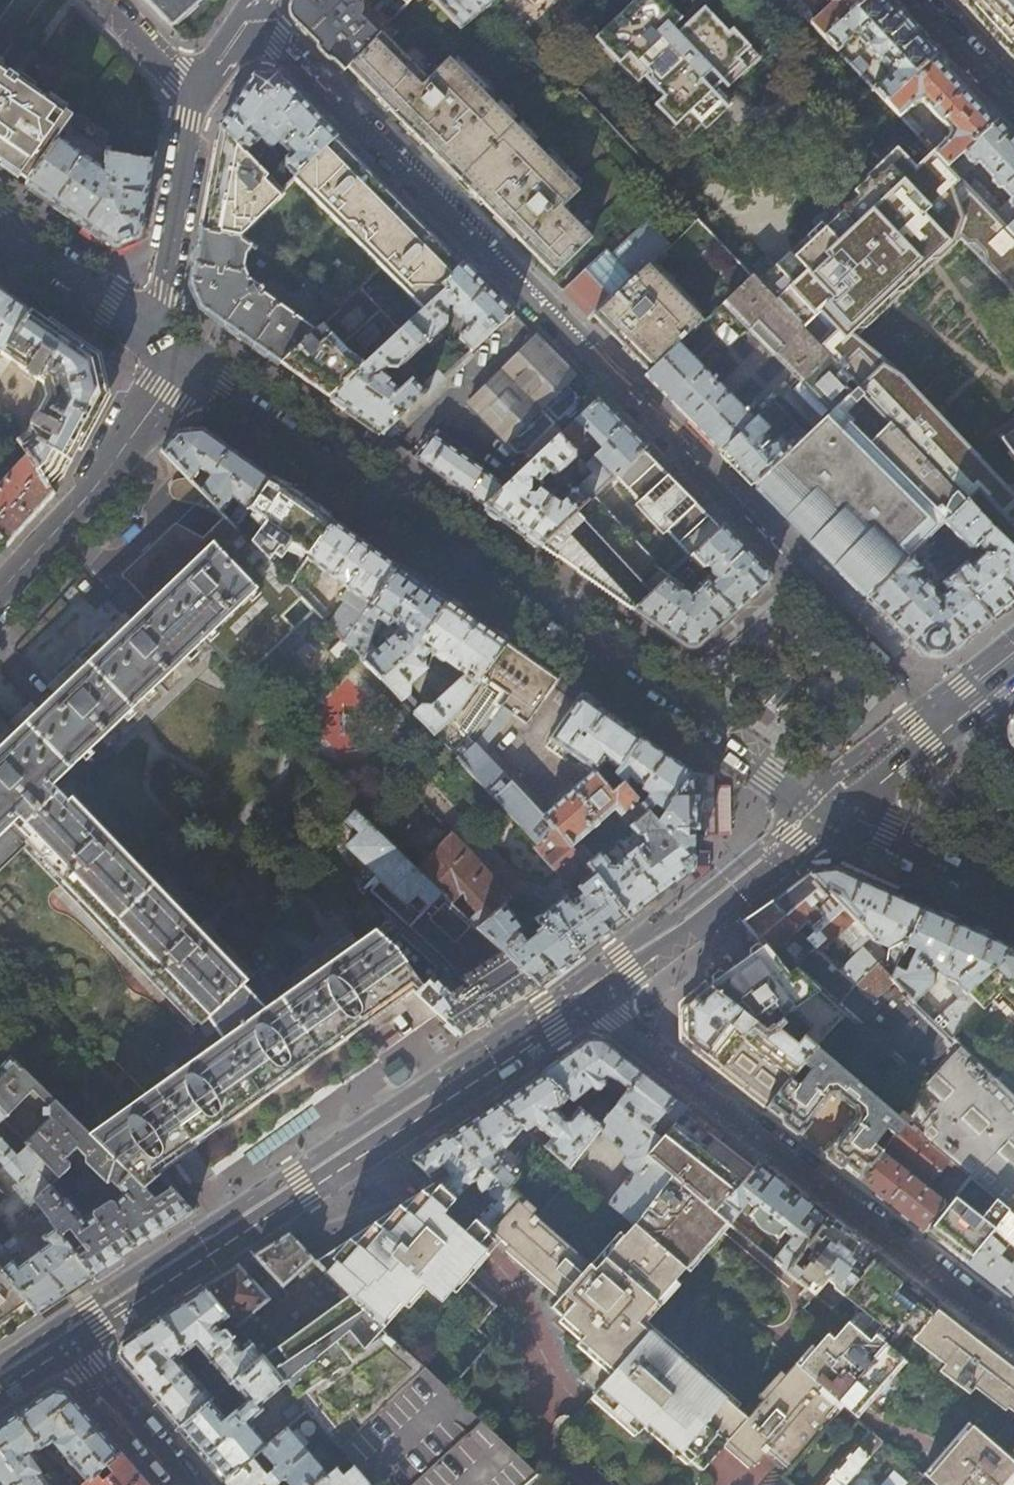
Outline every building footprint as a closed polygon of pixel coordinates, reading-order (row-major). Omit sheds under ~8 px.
[(163,20),(185,0),(143,0),(163,20)] [(360,0),(292,0),(292,20),(342,70),(345,68),(381,29),(377,25),(372,30),(360,18),(360,0)] [(393,8),(398,12),(409,0),(399,0),(393,8)] [(461,28),(480,10),(489,19),(501,9),(493,0),(432,0),(461,28)] [(501,9),(508,16),(524,0),(493,0),(501,9)] [(590,45),(634,93),(644,84),(665,107),(656,116),(688,150),(735,107),(721,93),(756,60),(733,35),(728,39),(706,15),(691,29),(664,0),(638,0),(590,45)] [(826,36),(865,0),(829,0),(833,4),(815,21),(811,15),(810,10),(800,0),(792,0),(826,36)] [(935,56),(902,21),(883,0),(865,0),(826,36),(840,50),(849,41),(849,38),(855,35),(889,71),(886,78),(883,77),(873,86),(874,88),(887,101),(935,56)] [(966,8),(1013,60),(1013,0),(959,0),(966,8)] [(564,210),(581,192),(449,57),(429,77),(381,29),(345,68),(360,82),(387,110),(471,193),(555,277),(574,259),(594,240),(564,210)] [(863,74),(870,67),(860,56),(852,63),(863,74)] [(948,165),(996,122),(969,93),(935,56),(887,101),(918,134),(923,130),(905,111),(914,102),(923,102),(947,130),(947,136),(933,149),(948,165)] [(71,119),(0,69),(0,161),(4,163),(29,181),(59,137),(71,119)] [(238,100),(220,127),(279,190),(333,139),(337,136),(308,107),(277,76),(253,78),(238,100)] [(1013,219),(1013,142),(996,122),(948,165),(960,178),(977,162),(991,177),(991,182),(996,188),(1001,188),(1010,199),(1002,206),(978,179),(969,187),(1006,226),(1013,219)] [(333,139),(279,190),(220,127),(208,188),(201,230),(240,237),(339,308),(361,288),(381,269),(421,311),(443,289),(440,285),(459,266),(435,241),(407,213),(364,170),(333,139)] [(106,142),(101,168),(59,137),(29,181),(26,185),(66,213),(115,248),(138,238),(144,206),(153,161),(112,154),(113,144),(106,142)] [(1013,530),(1013,497),(1011,493),(1004,492),(898,376),(854,342),(961,245),(1013,301),(1013,235),(1006,226),(969,187),(960,178),(948,165),(933,149),(914,169),(897,152),(860,187),(866,192),(762,285),(858,388),(948,483),(949,482),(964,499),(972,509),(978,502),(1007,535),(1013,530)] [(752,275),(698,218),(680,235),(669,246),(592,313),(649,373),(680,344),(752,275)] [(1006,226),(1013,235),(1013,219),(1006,226)] [(669,246),(649,224),(614,255),(608,250),(564,292),(577,305),(588,317),(592,313),(669,246)] [(281,364),(319,328),(250,280),(246,270),(246,267),(264,278),(268,272),(331,316),(339,308),(240,237),(201,230),(191,284),(200,308),(241,336),(281,364)] [(580,266),(574,259),(555,277),(551,281),(557,287),(580,266)] [(411,382),(401,391),(383,377),(389,371),(399,371),(446,326),(447,318),(445,316),(449,312),(448,308),(453,308),(453,313),(458,318),(462,318),(464,317),(465,331),(460,336),(460,340),(470,350),(512,312),(487,288),(462,263),(459,266),(440,285),(443,289),(421,311),(400,330),(364,364),(329,398),(354,415),(382,435),(443,377),(439,372),(422,389),(415,382),(411,382)] [(839,406),(858,388),(762,285),(752,275),(680,344),(649,373),(645,376),(680,411),(703,434),(721,452),(775,400),(788,415),(794,422),(806,435),(839,406)] [(400,330),(361,288),(339,308),(331,316),(322,324),(319,328),(281,364),(307,382),(329,398),(364,364),(400,330)] [(31,311),(6,293),(0,289),(0,350),(2,352),(31,311)] [(31,311),(2,352),(0,355),(0,371),(8,359),(25,371),(23,374),(33,381),(35,378),(41,382),(44,396),(35,412),(32,410),(26,423),(29,424),(25,433),(17,439),(27,455),(50,490),(63,477),(86,434),(106,396),(97,357),(75,341),(31,311)] [(551,351),(536,336),(468,405),(515,456),(524,454),(575,402),(576,393),(567,384),(574,375),(551,351)] [(471,359),(466,354),(443,377),(382,435),(388,439),(396,433),(394,432),(398,428),(401,431),(453,383),(454,376),(471,359)] [(806,435),(753,484),(866,598),(925,539),(964,499),(949,482),(948,483),(858,388),(839,406),(806,435)] [(575,453),(574,460),(576,458),(590,473),(584,479),(574,490),(586,503),(642,451),(646,447),(633,434),(609,410),(598,399),(559,436),(575,453),(590,437),(601,449),(593,456),(594,457),(585,466),(577,457),(578,456),(575,453)] [(788,415),(775,400),(721,452),(738,470),(753,484),(806,435),(794,422),(784,431),(777,424),(788,415)] [(1001,438),(1013,456),(1013,429),(1001,438)] [(234,528),(270,478),(235,453),(202,430),(176,433),(169,441),(161,450),(189,480),(205,497),(221,513),(232,498),(240,503),(228,521),(234,528)] [(484,506),(505,486),(432,434),(416,455),(414,457),(448,481),(484,506)] [(575,453),(559,436),(505,486),(484,506),(512,526),(540,546),(586,503),(574,490),(570,490),(557,503),(540,492),(539,493),(537,493),(536,493),(534,492),(534,491),(533,490),(534,488),(535,487),(536,486),(538,486),(548,475),(552,479),(554,477),(559,475),(572,463),(579,470),(577,471),(584,479),(590,473),(576,458),(574,460),(575,453)] [(662,471),(642,451),(586,503),(540,546),(563,561),(611,595),(633,611),(669,578),(690,558),(719,530),(694,505),(662,471)] [(27,455),(0,485),(0,542),(5,548),(31,520),(53,495),(50,490),(27,455)] [(301,567),(333,522),(318,512),(286,489),(270,478),(234,528),(288,585),(294,577),(301,567)] [(198,506),(205,497),(189,480),(181,480),(181,481),(176,482),(171,487),(171,493),(176,499),(198,506)] [(1013,602),(1013,553),(978,516),(972,509),(964,499),(925,539),(930,546),(945,532),(944,531),(948,527),(968,550),(973,550),(975,547),(979,550),(990,547),(991,549),(991,552),(982,554),(967,566),(958,554),(945,564),(951,572),(990,620),(1012,603),(1013,602)] [(301,599),(288,585),(234,528),(228,521),(223,516),(198,541),(177,529),(126,580),(149,604),(16,733),(0,717),(0,947),(143,1096),(86,1136),(141,1191),(162,1175),(180,1197),(182,1194),(166,1171),(169,1168),(177,1162),(195,1186),(200,1183),(249,1147),(295,1115),(338,1084),(369,1061),(377,1056),(358,1033),(400,1005),(419,1026),(427,1020),(437,1013),(417,993),(437,973),(436,971),(396,937),(386,947),(373,935),(273,1004),(267,996),(270,993),(274,994),(280,989),(282,984),(269,951),(261,949),(255,953),(254,959),(259,969),(247,981),(189,922),(199,911),(141,852),(130,863),(81,813),(77,817),(52,790),(99,745),(107,752),(123,737),(124,736),(117,727),(157,688),(158,688),(166,696),(173,689),(183,680),(175,672),(204,644),(238,679),(290,628),(282,618),(301,599)] [(368,605),(396,567),(368,547),(333,522),(301,567),(305,570),(310,563),(315,567),(311,574),(327,585),(331,578),(368,605)] [(682,593),(685,589),(669,578),(633,611),(658,628),(684,647),(700,646),(734,616),(767,586),(767,570),(742,545),(723,526),(719,530),(690,558),(702,570),(704,569),(706,571),(711,571),(711,576),(709,578),(708,578),(687,596),(682,593)] [(896,629),(921,654),(947,654),(967,639),(990,620),(951,572),(929,591),(927,587),(928,585),(928,583),(927,581),(925,579),(928,575),(916,562),(930,546),(925,539),(866,598),(896,629)] [(342,642),(380,682),(406,658),(409,655),(446,602),(421,585),(396,567),(368,605),(361,615),(342,642)] [(324,623),(327,615),(294,577),(288,585),(301,599),(324,623)] [(406,658),(380,682),(431,737),(457,712),(507,644),(476,623),(446,602),(409,655),(406,658)] [(342,642),(361,615),(343,603),(326,626),(342,642)] [(535,665),(507,644),(457,712),(431,737),(534,845),(535,846),(552,829),(570,849),(611,810),(627,828),(646,812),(627,790),(614,775),(639,738),(605,714),(580,696),(544,748),(564,761),(569,755),(592,771),(543,821),(480,755),(511,716),(525,726),(557,680),(535,665)] [(656,823),(690,774),(666,757),(639,738),(614,775),(627,790),(633,782),(641,787),(640,791),(648,797),(642,807),(646,812),(656,823)] [(692,775),(690,774),(656,823),(686,858),(679,864),(685,873),(692,868),(692,836),(692,822),(692,775)] [(704,786),(701,775),(692,775),(692,822),(692,836),(702,836),(703,793),(704,786)] [(679,864),(686,858),(656,823),(646,812),(627,828),(635,836),(640,836),(643,843),(613,866),(609,865),(598,853),(591,859),(584,865),(626,918),(647,902),(685,873),(679,864)] [(493,1015),(538,985),(417,871),(355,814),(354,813),(341,826),(356,840),(346,850),(381,884),(371,895),(446,966),(447,970),(445,970),(444,968),(440,971),(438,970),(436,971),(437,973),(417,993),(437,1013),(461,1035),(493,1015)] [(584,865),(576,854),(575,853),(574,854),(570,849),(552,829),(535,846),(534,845),(530,848),(564,889),(566,890),(570,886),(574,891),(562,901),(560,900),(525,926),(524,932),(530,939),(521,946),(515,938),(516,931),(499,908),(508,900),(450,837),(417,871),(538,985),(590,945),(626,918),(584,865)] [(584,865),(591,859),(583,849),(576,854),(584,865)] [(872,934),(863,944),(877,959),(892,974),(923,909),(898,898),(883,892),(846,875),(835,870),(810,872),(810,873),(872,934)] [(863,944),(872,934),(810,873),(802,878),(772,901),(799,930),(801,931),(835,961),(855,945),(858,950),(841,966),(856,980),(877,959),(863,944)] [(835,961),(801,931),(799,930),(772,901),(771,901),(759,910),(743,921),(764,945),(788,971),(794,965),(846,1011),(923,1081),(959,1042),(951,1034),(934,1017),(931,1014),(921,1003),(917,999),(892,974),(877,959),(856,980),(841,966),(835,961)] [(1013,952),(1013,950),(968,929),(923,909),(892,974),(917,999),(937,981),(937,976),(932,970),(936,966),(947,978),(954,978),(948,984),(958,995),(934,1017),(951,1034),(980,1005),(967,989),(1013,952)] [(815,1045),(846,1011),(794,965),(788,971),(764,945),(730,968),(707,984),(711,991),(765,1030),(791,1008),(811,1026),(802,1036),(814,1046),(815,1045)] [(967,989),(980,1005),(951,1034),(959,1042),(1013,1096),(1013,952),(967,989)] [(811,1026),(791,1008),(765,1030),(711,991),(707,984),(692,998),(683,1006),(684,1039),(697,1049),(746,1087),(769,1105),(789,1078),(802,1061),(814,1046),(802,1036),(811,1026)] [(931,1014),(937,1008),(927,997),(921,1003),(931,1014)] [(648,1078),(602,1041),(588,1041),(567,1056),(541,1074),(600,1125),(613,1109),(600,1098),(604,1093),(601,1089),(604,1086),(619,1100),(617,1102),(618,1104),(648,1129),(675,1099),(648,1078)] [(959,1042),(923,1081),(894,1113),(904,1121),(968,1176),(1008,1211),(1013,1216),(1013,1096),(959,1042)] [(894,1134),(904,1121),(894,1113),(815,1045),(814,1046),(802,1061),(810,1068),(805,1075),(799,1070),(792,1080),(789,1078),(769,1105),(766,1108),(792,1128),(799,1133),(830,1092),(837,1092),(853,1106),(856,1106),(856,1113),(825,1154),(838,1164),(858,1179),(880,1151),(881,1150),(874,1144),(886,1127),(894,1134)] [(162,1175),(141,1191),(86,1136),(8,1060),(0,1067),(0,1109),(6,1116),(30,1093),(48,1111),(48,1120),(23,1145),(25,1149),(39,1164),(54,1180),(57,1180),(67,1171),(67,1164),(63,1160),(74,1150),(83,1159),(84,1165),(102,1184),(109,1184),(121,1197),(112,1203),(111,1202),(106,1202),(92,1211),(91,1217),(82,1224),(65,1202),(61,1201),(59,1203),(48,1187),(31,1204),(46,1224),(48,1226),(88,1279),(121,1257),(167,1227),(191,1211),(180,1197),(162,1175)] [(613,1109),(600,1125),(541,1074),(518,1089),(495,1104),(528,1132),(539,1124),(544,1128),(547,1129),(555,1137),(547,1147),(572,1169),(602,1130),(629,1156),(626,1160),(627,1163),(630,1169),(634,1171),(611,1203),(635,1223),(670,1175),(646,1155),(685,1111),(687,1108),(680,1103),(675,1099),(648,1129),(618,1104),(613,1109)] [(495,1104),(475,1117),(449,1135),(508,1187),(544,1146),(528,1132),(495,1104)] [(716,1213),(755,1167),(717,1137),(690,1115),(685,1111),(646,1155),(670,1175),(635,1223),(687,1269),(726,1221),(716,1213)] [(925,1231),(968,1176),(904,1121),(894,1134),(889,1140),(940,1184),(945,1177),(951,1182),(939,1198),(880,1151),(858,1179),(890,1204),(925,1231)] [(520,1202),(521,1199),(508,1187),(449,1135),(444,1139),(424,1152),(413,1160),(433,1177),(447,1168),(453,1174),(439,1183),(456,1198),(469,1186),(479,1176),(481,1185),(484,1190),(494,1200),(490,1204),(478,1218),(493,1232),(520,1202)] [(25,1149),(13,1158),(0,1144),(0,1171),(16,1188),(39,1164),(25,1149)] [(46,1224),(31,1204),(48,1187),(54,1180),(39,1164),(16,1188),(29,1203),(13,1216),(26,1233),(32,1229),(46,1246),(14,1270),(0,1253),(0,1273),(32,1306),(38,1310),(62,1295),(88,1279),(48,1226),(46,1224)] [(806,1244),(827,1217),(780,1180),(758,1164),(755,1167),(716,1213),(726,1221),(731,1225),(743,1209),(785,1242),(786,1243),(773,1260),(786,1271),(795,1259),(806,1244)] [(433,1177),(439,1183),(453,1174),(447,1168),(433,1177)] [(577,1174),(573,1177),(538,1218),(520,1202),(493,1232),(562,1294),(551,1307),(583,1337),(579,1342),(613,1372),(592,1394),(635,1433),(645,1423),(698,1471),(725,1444),(752,1468),(770,1448),(793,1467),(845,1407),(799,1366),(687,1269),(635,1223),(611,1203),(577,1174)] [(481,1185),(479,1176),(469,1186),(490,1204),(494,1200),(484,1190),(481,1185)] [(1008,1211),(968,1176),(925,1231),(944,1245),(966,1263),(1008,1211)] [(456,1198),(439,1183),(424,1194),(418,1198),(379,1224),(344,1248),(318,1266),(383,1330),(449,1391),(493,1344),(479,1330),(498,1310),(471,1284),(470,1281),(460,1271),(479,1249),(493,1232),(478,1218),(456,1198)] [(983,1276),(1011,1297),(1013,1293),(1013,1270),(1013,1272),(996,1259),(1006,1247),(996,1239),(1000,1235),(1013,1247),(1013,1216),(1008,1211),(966,1263),(983,1276)] [(806,1244),(814,1251),(801,1268),(795,1264),(798,1261),(795,1259),(786,1271),(816,1297),(830,1280),(836,1285),(836,1289),(845,1296),(876,1256),(852,1237),(827,1217),(806,1244)] [(287,1294),(273,1307),(238,1266),(233,1269),(217,1279),(204,1288),(227,1316),(233,1323),(248,1340),(262,1356),(284,1381),(299,1399),(306,1408),(353,1463),(370,1482),(372,1484),(526,1484),(538,1475),(449,1391),(383,1330),(318,1266),(288,1235),(283,1238),(261,1252),(255,1256),(287,1294)] [(900,1282),(903,1277),(899,1273),(876,1256),(845,1296),(859,1308),(847,1323),(869,1341),(875,1335),(897,1354),(935,1309),(913,1292),(900,1282)] [(0,1274),(0,1329),(32,1306),(0,1274)] [(915,1286),(903,1277),(900,1282),(913,1292),(915,1289),(915,1286)] [(248,1340),(241,1347),(226,1330),(219,1330),(215,1326),(227,1316),(204,1288),(185,1300),(158,1317),(185,1350),(194,1343),(202,1352),(229,1384),(233,1381),(262,1356),(248,1340)] [(935,1309),(897,1354),(900,1358),(936,1389),(933,1396),(971,1427),(993,1445),(1009,1423),(1013,1416),(1013,1370),(958,1327),(935,1309)] [(219,1330),(226,1330),(233,1323),(227,1316),(215,1326),(219,1330)] [(216,1387),(207,1394),(176,1358),(185,1350),(158,1317),(142,1328),(121,1342),(119,1358),(149,1393),(179,1427),(210,1400),(220,1391),(216,1387)] [(897,1354),(875,1335),(869,1341),(847,1323),(832,1338),(825,1332),(799,1366),(845,1407),(854,1413),(900,1358),(897,1354)] [(216,1387),(220,1391),(229,1384),(202,1352),(194,1360),(216,1387)] [(233,1381),(248,1398),(226,1418),(210,1400),(179,1427),(203,1455),(224,1480),(253,1456),(261,1448),(267,1443),(248,1420),(264,1406),(260,1402),(284,1381),(262,1356),(233,1381)] [(88,1481),(121,1452),(94,1421),(67,1390),(52,1388),(33,1400),(14,1413),(41,1447),(52,1440),(88,1481)] [(306,1408),(299,1399),(285,1412),(292,1420),(306,1408)] [(41,1447),(14,1413),(0,1423),(0,1484),(51,1484),(30,1455),(41,1447)] [(1009,1423),(993,1445),(1000,1451),(1003,1448),(1013,1433),(1013,1427),(1009,1423)] [(278,1483),(285,1477),(292,1484),(314,1484),(328,1473),(288,1425),(267,1443),(261,1448),(275,1465),(267,1472),(253,1456),(224,1480),(228,1484),(278,1484),(278,1483)] [(1010,1459),(1000,1451),(993,1445),(971,1427),(927,1478),(929,1480),(935,1484),(1013,1484),(1013,1462),(1010,1459)] [(871,1429),(821,1484),(845,1484),(883,1441),(871,1429)] [(142,1476),(121,1452),(88,1481),(83,1484),(149,1484),(142,1476)] [(336,1466),(328,1473),(314,1484),(366,1484),(370,1482),(353,1463),(343,1471),(336,1466)] [(924,1484),(929,1480),(927,1478),(918,1471),(906,1484),(905,1484),(924,1484)] [(906,1484),(893,1474),(884,1484),(905,1484),(906,1484)]
